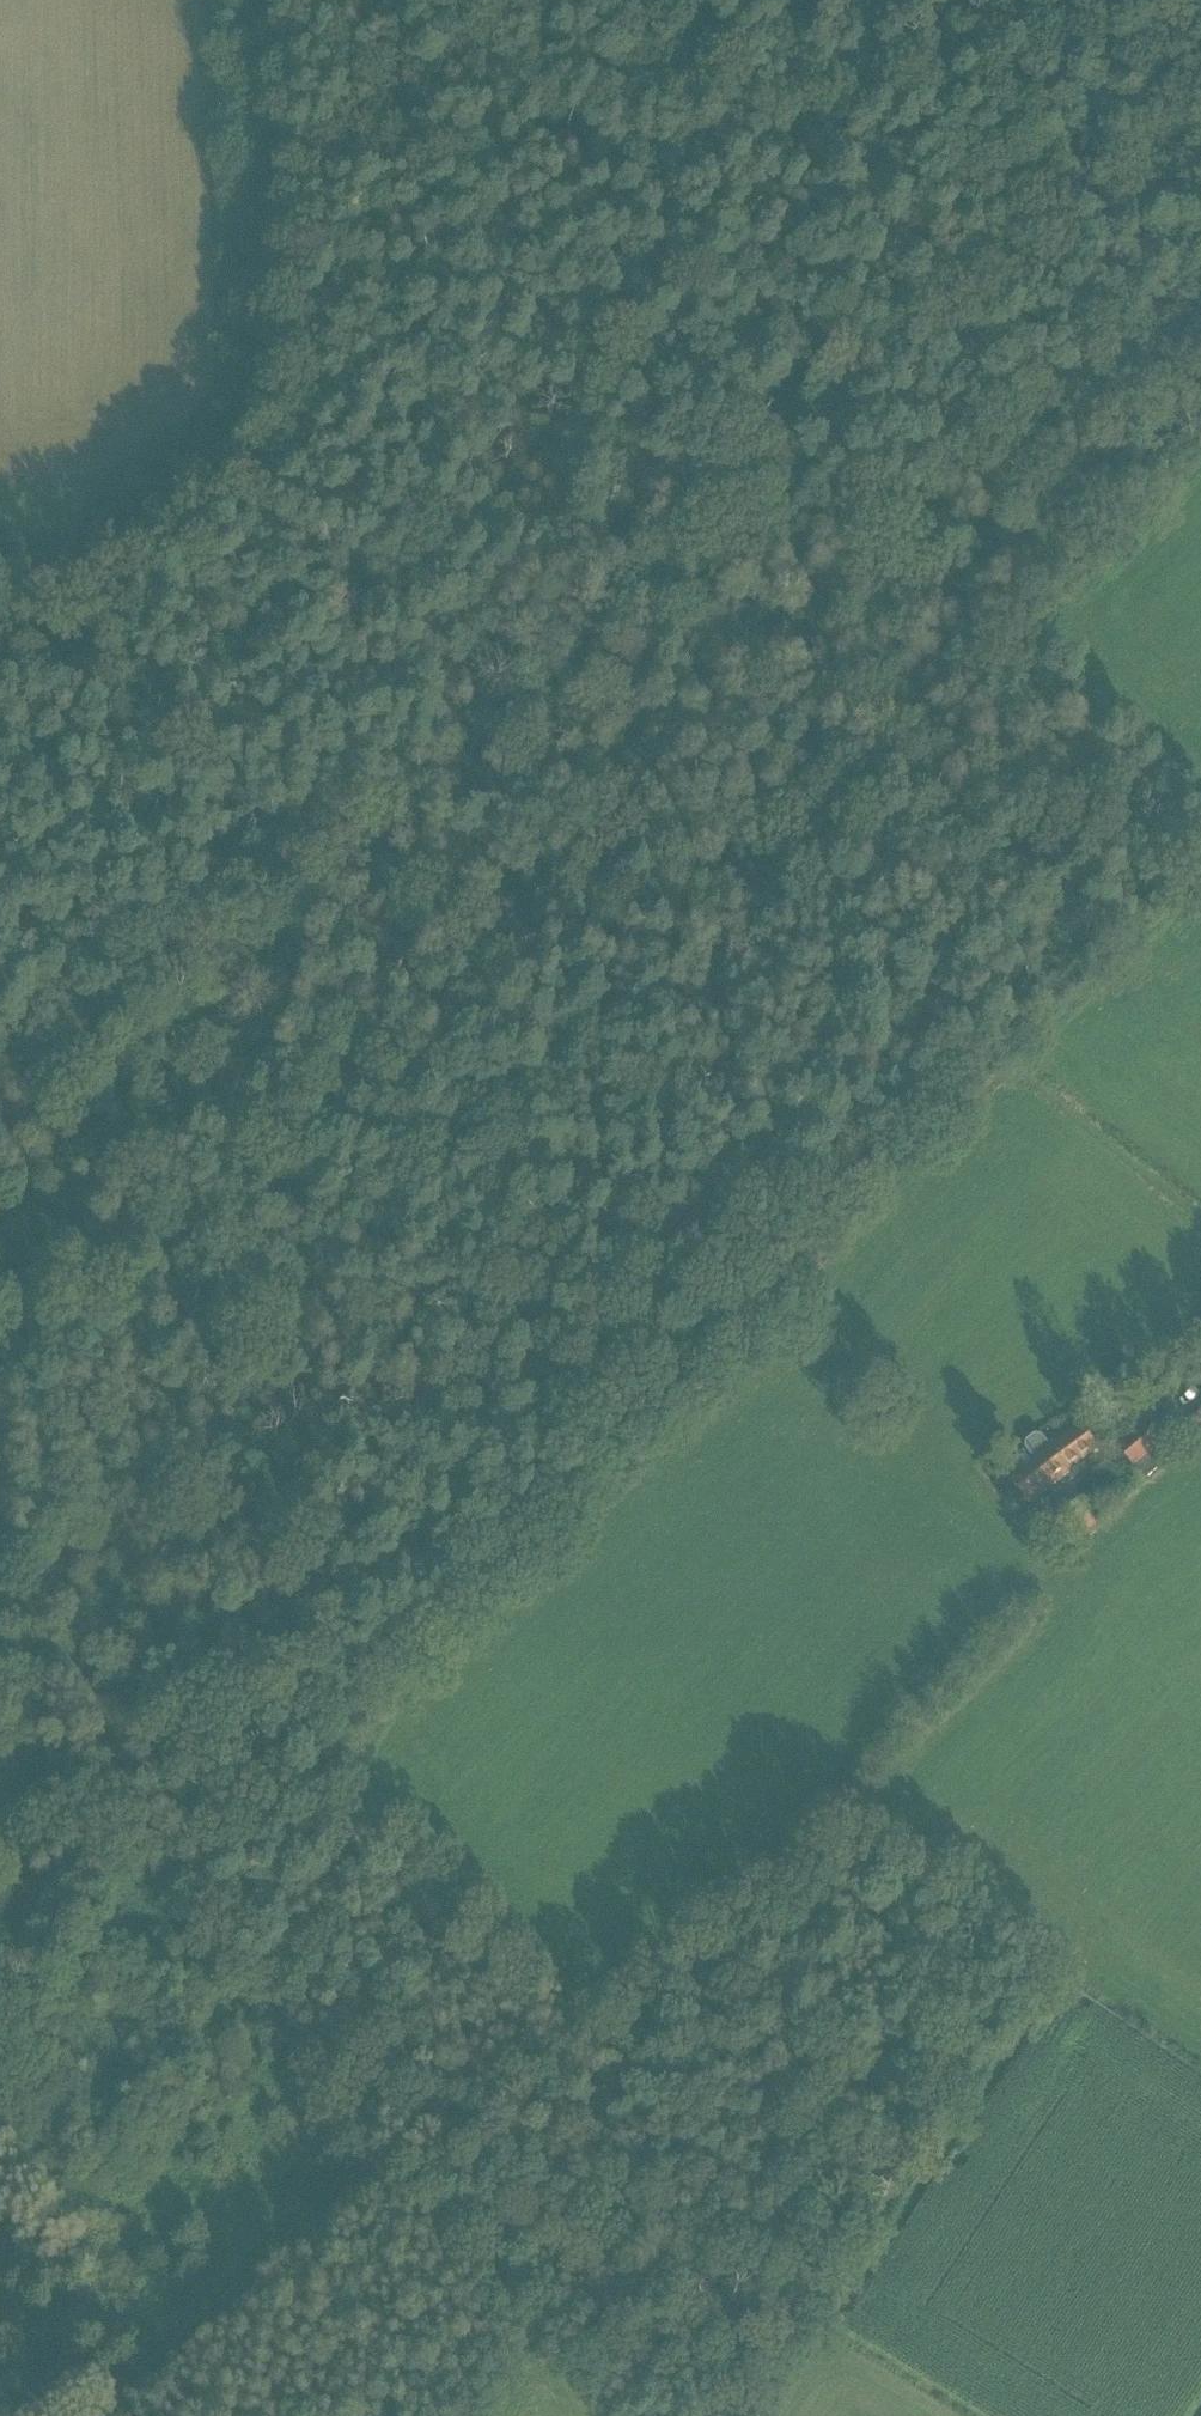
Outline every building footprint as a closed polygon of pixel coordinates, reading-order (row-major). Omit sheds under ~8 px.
[(1118,1449),(1136,1470),(1180,1432),(1161,1411),(1118,1449)] [(1026,1442),(1025,1450),(1036,1464),(1013,1483),(1031,1505),(1098,1451),(1080,1428),(1053,1450),(1043,1437),(1035,1436),(1026,1442)]
